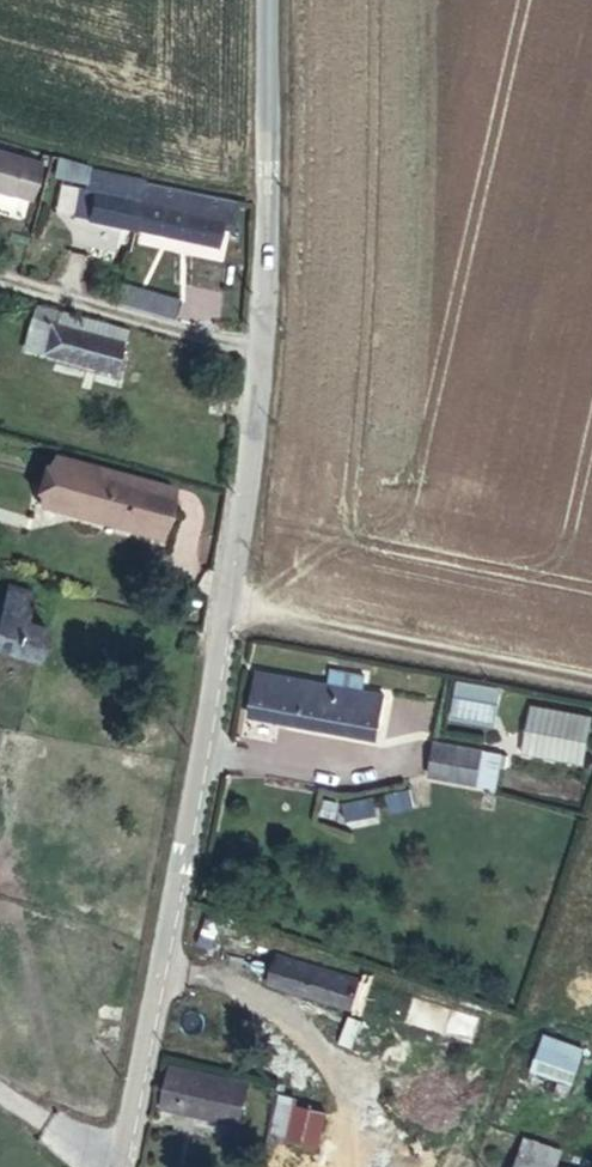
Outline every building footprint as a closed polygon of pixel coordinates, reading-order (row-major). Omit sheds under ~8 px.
[(158,179),(69,155),(64,173),(104,182),(102,192),(88,189),(82,216),(144,230),(158,179)] [(34,195),(41,169),(0,156),(0,186),(34,195)] [(158,179),(144,230),(217,243),(220,224),(221,213),(183,204),(187,187),(158,179)] [(221,213),(220,224),(239,228),(245,206),(245,203),(187,187),(183,204),(221,213)] [(188,303),(127,285),(123,304),(182,322),(188,303)] [(125,337),(65,321),(54,356),(115,374),(125,337)] [(42,509),(162,544),(177,493),(60,458),(42,509)] [(38,667),(48,627),(24,618),(32,587),(0,576),(0,654),(38,667)] [(325,700),(255,686),(246,729),(367,752),(369,743),(375,744),(382,711),(358,706),(361,690),(328,684),(325,700)] [(510,694),(469,686),(463,719),(504,726),(510,694)] [(530,754),(591,766),(591,716),(539,706),(530,754)] [(504,771),(431,757),(425,790),(485,802),(489,781),(501,783),(504,771)] [(354,1003),(364,975),(283,956),(276,983),(354,1003)] [(545,1032),(535,1058),(556,1066),(548,1086),(568,1094),(585,1048),(545,1032)] [(175,1069),(172,1081),(255,1102),(259,1089),(175,1069)] [(255,1102),(172,1081),(165,1113),(250,1133),(255,1102)] [(320,1148),(329,1112),(296,1104),(287,1140),(320,1148)] [(536,1157),(533,1166),(566,1166),(536,1157)]
